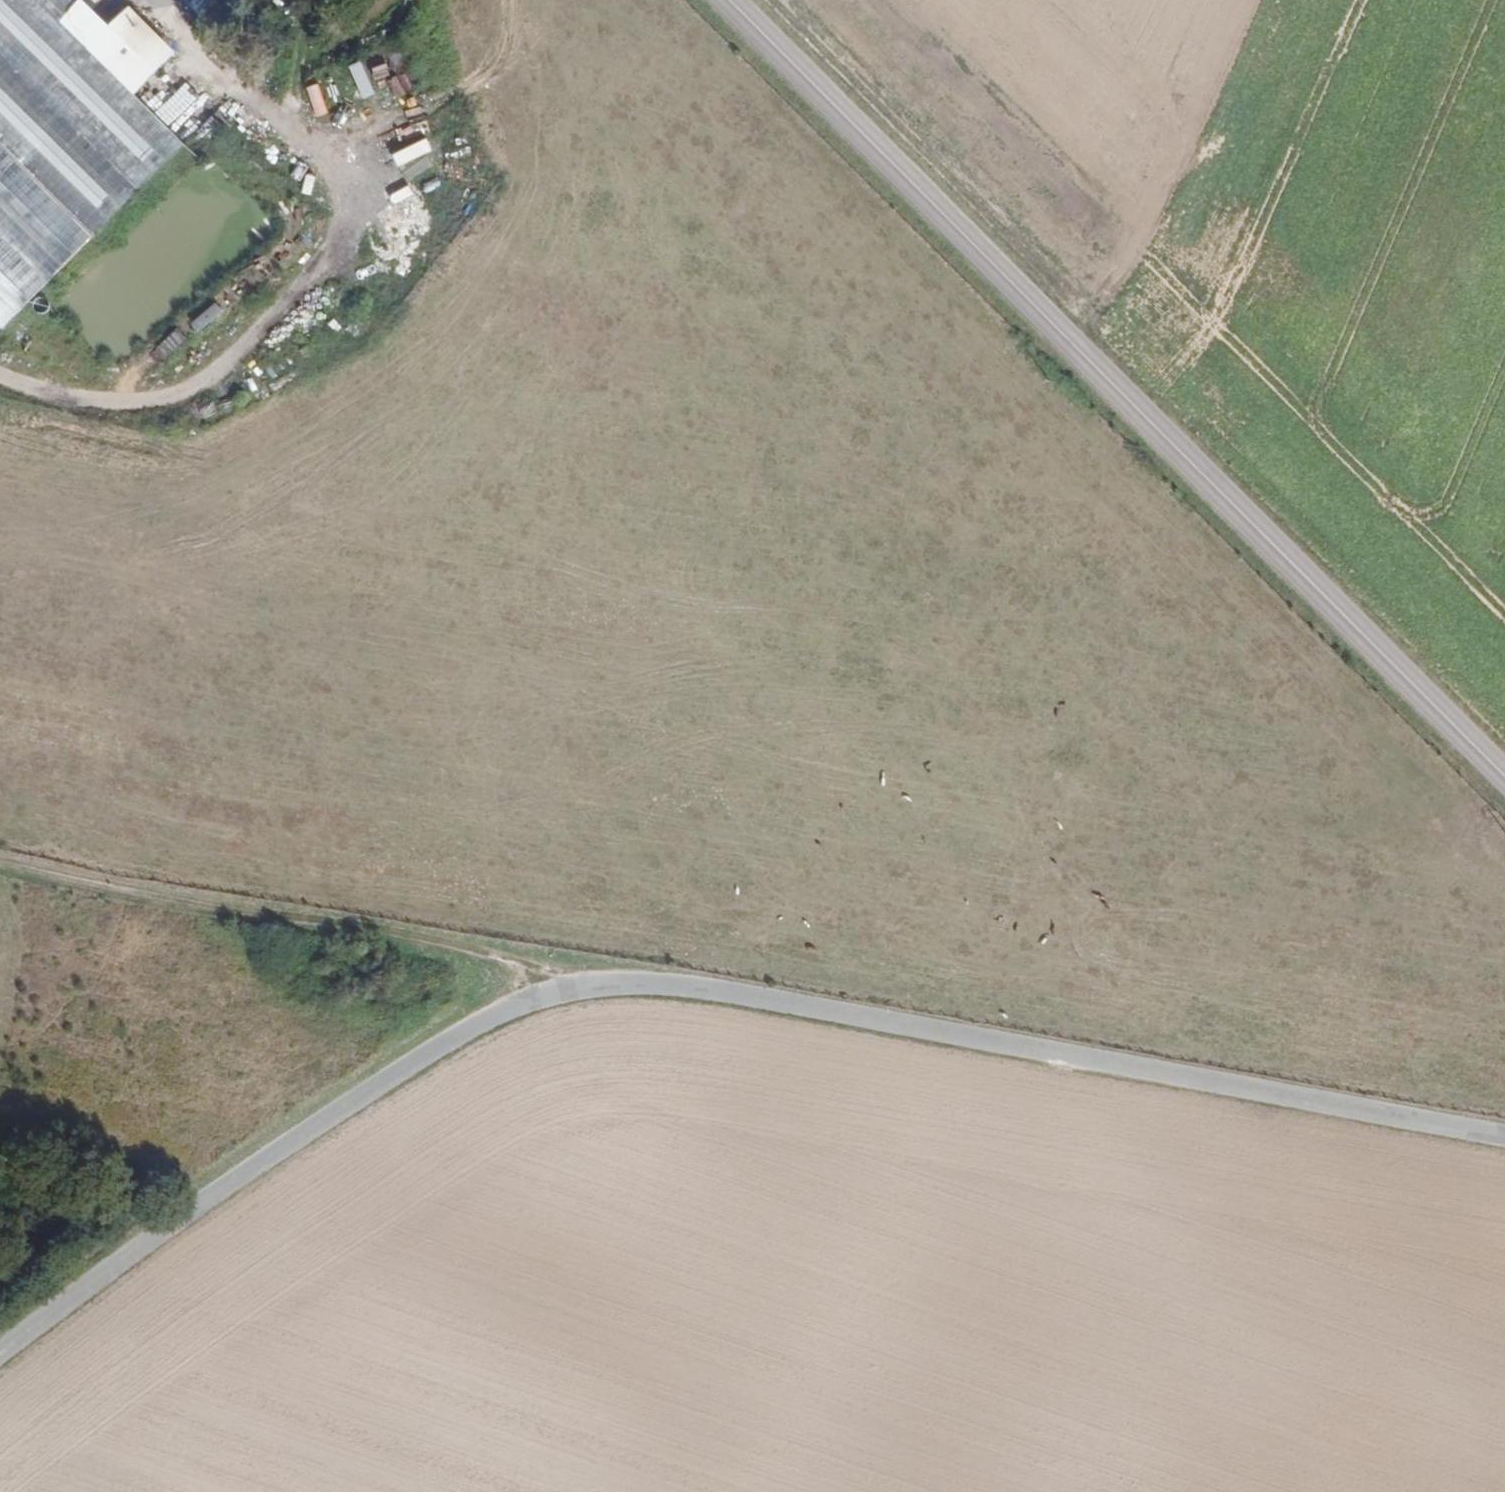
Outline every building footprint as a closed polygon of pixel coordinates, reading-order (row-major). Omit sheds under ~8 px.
[(8,330),(63,273),(69,279),(203,142),(143,84),(181,45),(134,0),(0,0),(0,322),(8,330)]
